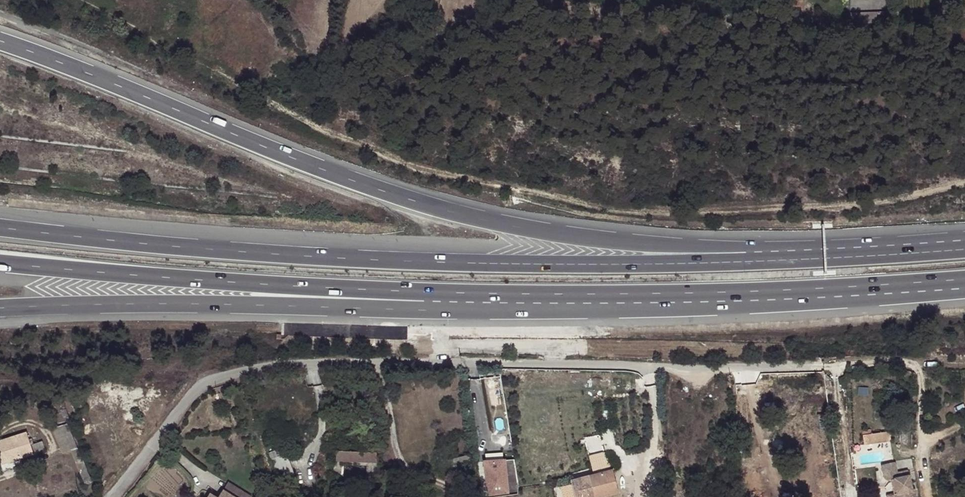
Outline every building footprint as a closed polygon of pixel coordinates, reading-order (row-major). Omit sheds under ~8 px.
[(875,12),(848,12),(848,23),(876,22),(875,12)] [(873,428),(864,430),(865,435),(867,445),(894,441),(892,430),(874,433),(873,428)] [(7,438),(10,450),(11,450),(35,440),(34,436),(30,437),(29,432),(7,438)] [(586,438),(590,452),(603,448),(599,434),(586,438)] [(10,450),(13,458),(35,452),(32,443),(36,442),(35,440),(11,450),(10,450)] [(44,443),(36,446),(38,455),(47,452),(44,443)] [(274,458),(283,454),(280,448),(271,452),(274,458)] [(375,451),(337,450),(337,461),(375,462),(375,451)] [(492,451),(479,453),(480,461),(493,459),(492,451)] [(595,468),(613,465),(611,451),(593,454),(595,468)] [(287,452),(283,454),(274,458),(280,472),(293,466),(287,452)] [(470,452),(448,457),(450,466),(472,461),(470,452)] [(503,470),(501,471),(502,483),(516,482),(514,462),(509,462),(509,459),(501,460),(502,463),(503,463),(503,470)] [(884,467),(885,478),(891,482),(895,482),(897,496),(894,496),(890,496),(914,496),(914,494),(912,495),(910,475),(898,476),(897,466),(884,467)] [(592,474),(597,496),(602,496),(619,494),(614,469),(592,474)] [(500,473),(488,474),(489,490),(501,488),(500,473)] [(558,487),(559,496),(576,496),(574,484),(558,487)]
